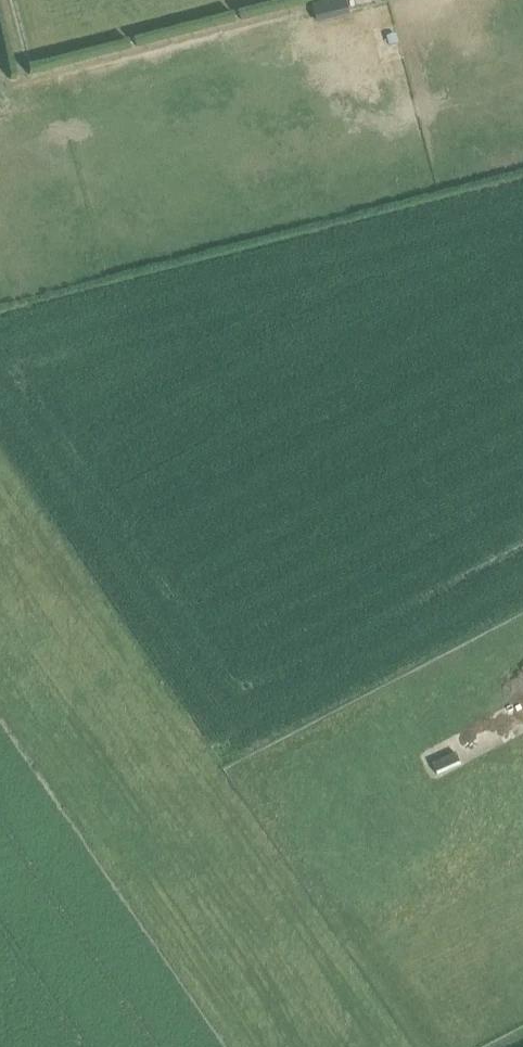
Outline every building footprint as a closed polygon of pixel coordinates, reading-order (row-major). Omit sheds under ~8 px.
[(306,13),(309,26),(339,18),(336,5),(306,13)]
